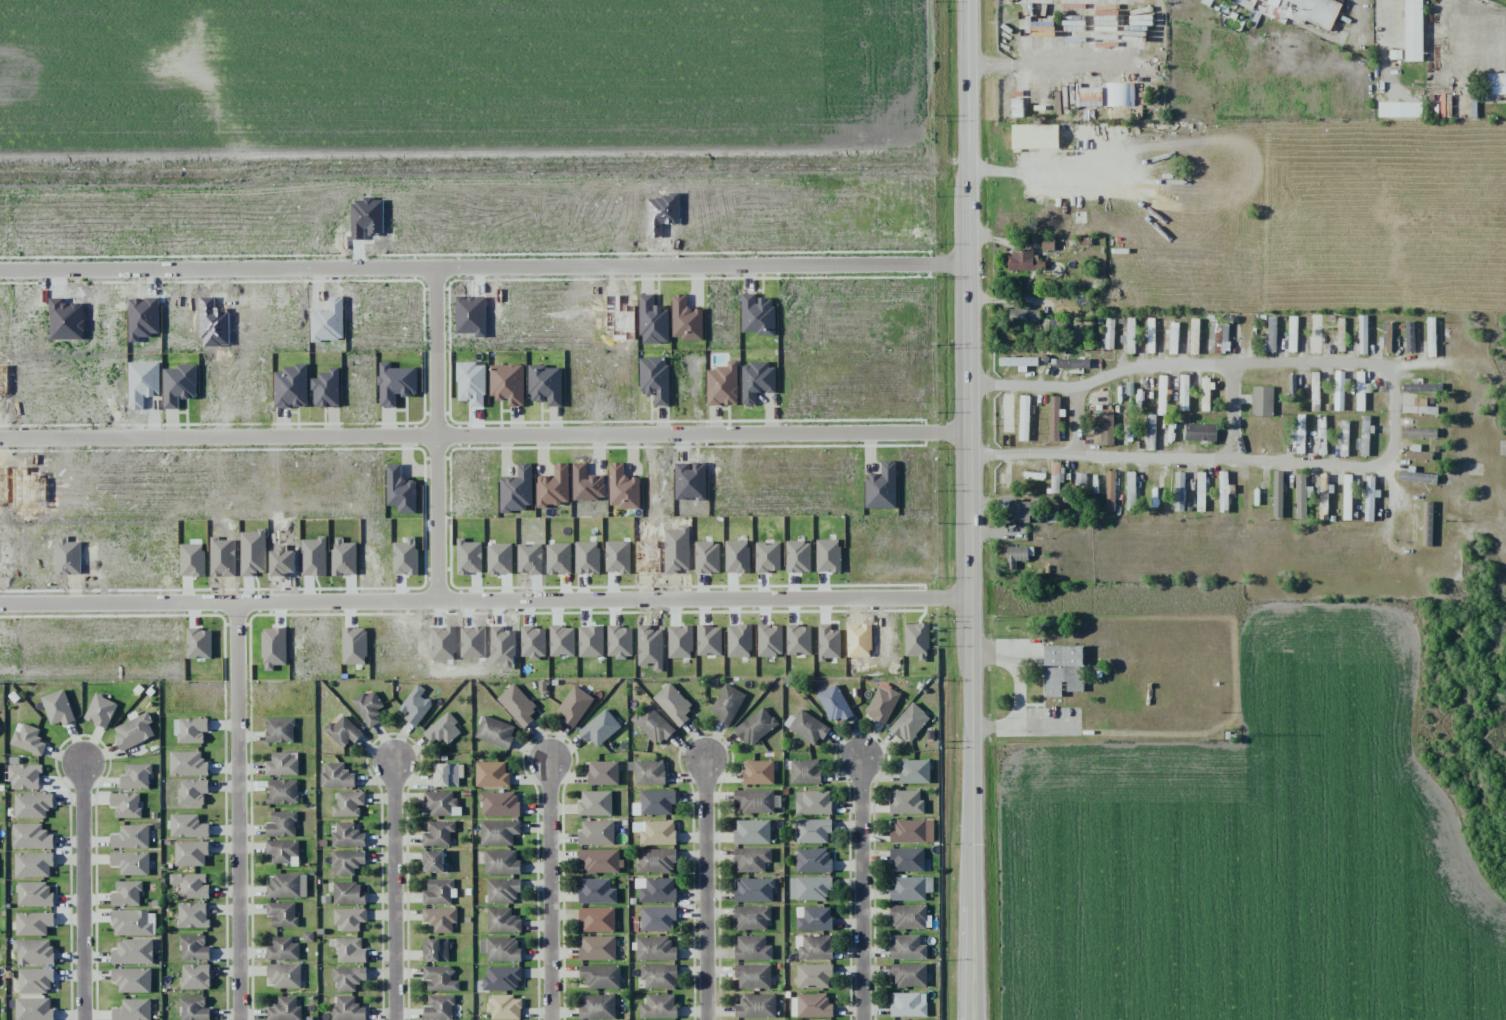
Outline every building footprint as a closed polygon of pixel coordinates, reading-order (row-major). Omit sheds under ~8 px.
[(1252,9),(1255,0),(1230,0),(1230,1),(1252,9)] [(1340,3),(1331,0),(1268,0),(1267,4),(1275,6),(1271,18),(1285,23),(1287,19),(1304,24),(1304,22),(1331,31),(1340,3)] [(1422,61),(1423,0),(1405,0),(1404,61),(1422,61)] [(1131,105),(1131,83),(1105,83),(1106,105),(1131,105)] [(1421,117),(1421,103),(1378,103),(1378,117),(1421,117)] [(1058,150),(1058,126),(1012,125),(1011,149),(1058,150)] [(1008,270),(1045,271),(1045,261),(1035,261),(1036,250),(1009,249),(1008,270)] [(1039,310),(1010,309),(1009,322),(1039,324),(1039,310)] [(1368,315),(1358,315),(1357,342),(1358,342),(1358,354),(1367,354),(1368,315)] [(1267,352),(1276,352),(1277,317),(1268,316),(1267,352)] [(1297,352),(1297,317),(1289,317),(1288,352),(1297,352)] [(1105,339),(1100,339),(1100,349),(1113,349),(1114,319),(1105,318),(1105,339)] [(1135,353),(1135,318),(1127,318),(1127,353),(1135,353)] [(1154,352),(1155,318),(1147,318),(1147,352),(1154,352)] [(1337,318),(1338,352),(1345,351),(1344,318),(1337,318)] [(1042,334),(1061,334),(1061,319),(1042,319),(1042,334)] [(1199,319),(1191,319),(1190,354),(1199,355),(1199,319)] [(1312,351),(1320,351),(1321,320),(1313,320),(1312,351)] [(1405,337),(1400,337),(1400,352),(1414,352),(1413,321),(1405,321),(1405,337)] [(1169,354),(1177,354),(1178,323),(1170,322),(1169,354)] [(1391,322),(1383,322),(1382,344),(1383,344),(1383,353),(1391,353),(1391,322)] [(1229,324),(1211,323),(1210,352),(1229,353),(1229,324)] [(655,406),(668,406),(669,358),(640,357),(639,391),(647,392),(646,395),(655,395),(655,406)] [(1037,357),(999,358),(999,366),(1038,365),(1037,357)] [(1089,359),(1056,359),(1056,369),(1089,368),(1089,359)] [(707,368),(707,406),(738,406),(737,361),(727,361),(727,368),(707,368)] [(776,393),(775,367),(768,368),(768,363),(742,363),(742,405),(756,405),(756,393),(776,393)] [(523,365),(495,365),(495,373),(490,373),(490,399),(508,399),(508,407),(524,406),(523,365)] [(562,407),(561,366),(528,367),(529,403),(546,402),(546,407),(562,407)] [(339,407),(339,368),(329,368),(329,373),(319,373),(319,378),(313,378),(313,407),(339,407)] [(1334,405),(1341,405),(1342,385),(1344,385),(1344,371),(1335,371),(1334,405)] [(1311,411),(1319,411),(1319,372),(1311,372),(1311,411)] [(1364,392),(1370,392),(1370,384),(1365,384),(1364,372),(1356,372),(1357,411),(1365,411),(1364,392)] [(1288,395),(1296,395),(1295,374),(1288,374),(1288,395)] [(1188,411),(1189,375),(1180,375),(1179,410),(1188,411)] [(1167,376),(1159,376),(1158,414),(1166,415),(1167,376)] [(1201,411),(1209,411),(1210,377),(1202,377),(1201,411)] [(1403,383),(1402,392),(1441,393),(1441,384),(1403,383)] [(1253,386),(1252,415),(1272,416),(1273,387),(1253,386)] [(1029,396),(1020,396),(1019,441),(1028,441),(1029,396)] [(1050,441),(1059,441),(1059,396),(1050,396),(1050,441)] [(996,405),(996,425),(1004,425),(1005,405),(996,405)] [(1114,444),(1113,414),(1100,415),(1100,427),(1093,428),(1094,445),(1114,444)] [(1156,415),(1147,414),(1146,450),(1155,451),(1156,415)] [(1305,414),(1297,414),(1296,431),(1291,431),(1291,440),(1296,441),(1296,453),(1304,453),(1305,414)] [(1326,454),(1325,415),(1317,415),(1318,454),(1326,454)] [(1369,434),(1372,434),(1372,416),(1361,416),(1361,439),(1358,439),(1357,456),(1369,456),(1369,434)] [(1339,456),(1348,456),(1349,421),(1340,420),(1339,456)] [(1217,425),(1186,423),(1185,441),(1216,442),(1217,425)] [(1435,438),(1436,429),(1401,427),(1401,437),(1435,438)] [(1431,460),(1432,452),(1406,451),(1405,459),(1431,460)] [(865,475),(865,509),(897,509),(896,461),(881,461),(881,475),(865,475)] [(1051,493),(1059,494),(1060,463),(1051,462),(1051,493)] [(501,511),(533,510),(531,463),(517,464),(518,477),(500,478),(501,511)] [(568,506),(569,463),(554,463),(554,477),(537,476),(537,505),(568,506)] [(609,463),(610,506),(618,505),(618,510),(640,509),(640,478),(625,478),(625,463),(609,463)] [(398,514),(416,513),(416,480),(402,480),(401,464),(387,464),(387,506),(398,506),(398,514)] [(1283,471),(1274,470),(1273,519),(1282,519),(1283,471)] [(1228,471),(1219,471),(1219,510),(1228,510),(1228,471)] [(1398,480),(1436,484),(1437,475),(1399,471),(1398,480)] [(1115,472),(1106,472),(1105,511),(1114,511),(1115,472)] [(1127,510),(1136,510),(1135,472),(1126,472),(1127,510)] [(1086,474),(1076,473),(1075,486),(1086,486),(1086,474)] [(1296,519),(1306,519),(1305,474),(1296,474),(1296,519)] [(1319,520),(1327,520),(1328,475),(1320,475),(1319,520)] [(1351,520),(1352,475),(1344,475),(1343,520),(1351,520)] [(1364,521),(1374,521),(1375,476),(1366,476),(1364,521)] [(1030,522),(1030,502),(1012,502),(1012,522),(1030,522)] [(1015,569),(1015,562),(1031,562),(1031,547),(1007,547),(1007,570),(1015,569)] [(1061,697),(1061,682),(1067,682),(1067,692),(1084,692),(1084,646),(1044,646),(1044,697),(1061,697)] [(653,698),(679,728),(689,719),(685,713),(692,707),(670,682),(653,698)] [(537,708),(513,683),(497,700),(525,728),(534,719),(530,715),(537,708)] [(866,715),(887,724),(900,692),(878,683),(866,715)] [(422,695),(426,690),(417,684),(399,709),(408,716),(405,719),(416,727),(433,703),(422,695)] [(730,726),(745,694),(724,684),(710,712),(719,716),(716,720),(730,726)] [(816,695),(831,722),(839,717),(842,722),(853,716),(837,684),(816,695)] [(555,713),(575,727),(594,698),(574,685),(555,713)] [(51,725),(62,722),(63,725),(75,721),(65,689),(41,697),(51,725)] [(377,710),(384,707),(374,689),(353,700),(367,729),(383,721),(377,710)] [(106,729),(118,704),(96,693),(84,719),(106,729)] [(930,719),(913,702),(890,727),(907,744),(930,719)] [(631,720),(658,746),(674,729),(647,704),(631,720)] [(778,727),(766,707),(735,726),(747,746),(778,727)] [(621,727),(606,708),(580,730),(595,749),(621,727)] [(829,728),(801,709),(795,718),(790,715),(783,725),(816,747),(829,728)] [(149,723),(152,722),(148,712),(112,728),(122,751),(155,737),(149,723)] [(462,733),(450,713),(422,731),(431,744),(442,738),(446,743),(462,733)] [(323,729),(343,748),(351,740),(355,744),(364,734),(343,715),(334,725),(330,722),(323,729)] [(475,739),(509,749),(516,726),(482,716),(475,739)] [(266,743),(294,742),(294,718),(266,718),(266,743)] [(208,719),(175,719),(175,743),(204,743),(204,732),(208,732),(208,719)] [(37,738),(40,730),(19,722),(10,744),(42,756),(47,742),(37,738)] [(209,775),(208,760),(202,760),(201,751),(170,752),(170,776),(209,775)] [(266,776),(298,775),(297,752),(272,752),(272,762),(265,762),(266,776)] [(40,790),(41,765),(18,764),(18,758),(11,758),(11,763),(10,763),(9,789),(40,790)] [(744,784),(774,784),(773,760),(744,761),(744,784)] [(821,783),(821,760),(790,760),(790,784),(821,783)] [(900,784),(930,783),(930,760),(900,760),(900,784)] [(589,785),(618,785),(619,762),(589,761),(589,785)] [(635,784),(665,785),(665,762),(628,761),(628,770),(635,771),(635,784)] [(506,762),(475,762),(476,787),(510,786),(510,771),(506,771),(506,762)] [(355,787),(355,772),(344,772),(344,764),(321,763),(321,787),(355,787)] [(459,786),(459,778),(463,778),(463,763),(433,764),(433,787),(459,786)] [(121,789),(150,788),(150,764),(125,764),(125,775),(120,775),(121,789)] [(268,780),(268,804),(298,804),(297,779),(268,780)] [(204,805),(204,793),(209,793),(209,780),(179,780),(180,805),(204,805)] [(773,791),(734,790),(733,804),(741,804),(741,811),(780,812),(780,795),(772,795),(773,791)] [(890,814),(924,814),(924,799),(920,799),(920,790),(890,790),(890,814)] [(333,817),(361,816),(360,805),(365,805),(365,791),(337,792),(337,806),(332,806),(333,817)] [(422,814),(459,815),(459,798),(453,798),(453,791),(423,791),(422,814)] [(612,791),(582,791),(582,802),(578,802),(578,816),(612,815),(612,791)] [(641,815),(672,815),(672,804),(676,804),(676,791),(641,791),(641,815)] [(796,815),(831,814),(831,791),(795,791),(796,815)] [(115,818),(140,818),(140,793),(110,793),(111,808),(115,808),(115,818)] [(519,816),(518,793),(481,793),(482,816),(519,816)] [(15,818),(46,818),(46,808),(54,808),(53,794),(14,794),(15,818)] [(296,811),(271,812),(271,823),(266,823),(266,837),(296,836),(296,811)] [(199,814),(170,815),(171,837),(209,837),(209,823),(199,824),(199,814)] [(796,843),(828,843),(828,833),(832,833),(832,820),(797,819),(796,843)] [(890,842),(934,843),(934,820),(895,820),(895,829),(890,829),(890,842)] [(423,846),(450,846),(450,832),(455,832),(455,821),(428,821),(428,833),(422,833),(423,846)] [(513,845),(513,835),(521,835),(521,821),(480,822),(481,846),(513,845)] [(579,845),(614,845),(614,821),(582,821),(582,831),(579,831),(579,845)] [(640,845),(676,844),(675,821),(644,821),(644,830),(640,830),(640,845)] [(770,844),(770,821),(735,821),(735,844),(770,844)] [(332,846),(365,847),(365,832),(354,832),(355,822),(337,822),(337,832),(332,832),(332,846)] [(54,848),(54,832),(42,832),(42,824),(13,824),(13,849),(54,848)] [(149,848),(149,825),(120,825),(120,835),(111,835),(111,848),(149,848)] [(273,864),(291,863),(291,856),(299,856),(298,840),(266,841),(266,855),(272,854),(273,864)] [(175,842),(176,866),(206,865),(205,856),(209,856),(209,841),(175,842)] [(771,863),(772,849),(736,848),(735,872),(765,873),(765,863),(771,863)] [(891,872),(924,871),(924,848),(891,849),(891,872)] [(674,849),(637,849),(638,873),(675,872),(674,849)] [(830,873),(830,849),(796,849),(796,872),(830,873)] [(331,851),(332,875),(355,875),(355,866),(366,866),(366,850),(331,851)] [(444,871),(444,850),(425,851),(426,872),(444,871)] [(516,850),(478,851),(478,864),(485,864),(485,874),(521,874),(521,860),(517,860),(516,850)] [(619,850),(578,850),(579,863),(585,863),(586,873),(619,873),(619,850)] [(149,852),(111,853),(111,866),(121,866),(121,875),(149,875),(149,852)] [(15,877),(50,877),(50,867),(54,867),(54,853),(15,853),(15,877)] [(306,873),(272,874),(272,884),(266,884),(267,898),(306,897),(306,873)] [(206,874),(170,874),(170,884),(181,884),(181,898),(209,899),(210,885),(206,885),(206,874)] [(832,877),(789,877),(790,900),(826,900),(826,890),(833,890),(832,877)] [(925,900),(925,877),(894,878),(894,887),(890,887),(890,901),(925,900)] [(639,903),(677,902),(676,878),(646,879),(646,888),(639,888),(639,903)] [(736,902),(774,902),(773,878),(736,879),(736,902)] [(423,905),(451,904),(451,897),(455,897),(455,879),(428,879),(428,890),(422,891),(423,905)] [(488,903),(516,903),(516,892),(521,892),(521,879),(488,879),(488,903)] [(610,879),(580,879),(580,903),(616,903),(617,888),(610,888),(610,879)] [(112,906),(141,905),(140,881),(116,882),(116,893),(112,893),(112,906)] [(19,907),(54,906),(54,891),(49,891),(48,882),(18,883),(19,907)] [(334,905),(366,904),(366,889),(359,889),(359,882),(333,882),(334,905)] [(272,927),(296,927),(296,902),(266,902),(267,917),(272,917),(272,927)] [(208,928),(208,904),(178,903),(178,927),(208,928)] [(926,905),(892,906),(892,930),(926,929),(926,905)] [(735,907),(735,931),(767,930),(767,920),(771,920),(771,906),(735,907)] [(675,908),(641,907),(641,931),(675,932),(675,908)] [(832,907),(796,908),(796,931),(832,930),(832,907)] [(360,922),(366,922),(366,909),(334,908),(333,925),(341,926),(341,931),(360,931),(360,922)] [(452,933),(453,923),(457,923),(457,909),(423,908),(423,924),(434,924),(434,933),(452,933)] [(488,933),(522,932),(521,917),(512,917),(511,908),(487,908),(488,933)] [(614,908),(579,908),(579,923),(583,923),(583,932),(615,932),(614,908)] [(112,911),(113,936),(153,934),(153,923),(149,923),(148,909),(112,911)] [(16,935),(47,936),(47,927),(54,927),(54,913),(16,913),(16,935)] [(181,960),(209,960),(210,947),(205,947),(205,935),(181,935),(181,960)] [(772,959),(772,945),(766,945),(766,935),(736,936),(736,960),(772,959)] [(797,960),(833,959),(833,935),(797,936),(797,960)] [(891,959),(927,959),(927,945),(920,945),(920,935),(891,936),(891,959)] [(580,960),(615,960),(615,936),(580,936),(580,960)] [(636,961),(677,960),(677,947),(670,947),(670,936),(636,937),(636,961)] [(292,937),(273,937),(273,947),(267,947),(267,960),(299,959),(299,943),(292,943),(292,937)] [(337,962),(366,963),(366,948),(361,948),(361,938),(337,938),(337,962)] [(448,961),(448,938),(426,939),(427,962),(448,961)] [(519,962),(519,938),(480,938),(480,953),(487,953),(487,961),(519,962)] [(112,964),(153,964),(153,940),(118,939),(118,951),(112,950),(112,964)] [(13,940),(13,953),(18,953),(18,965),(53,964),(53,940),(13,940)] [(926,963),(890,964),(891,978),(896,978),(896,987),(927,987),(926,963)] [(210,965),(182,964),(182,989),(210,989),(210,965)] [(301,988),(300,964),(267,964),(267,978),(273,978),(273,988),(301,988)] [(580,979),(586,979),(586,989),(620,988),(619,964),(579,965),(580,979)] [(771,988),(771,964),(735,964),(735,979),(739,979),(739,989),(771,988)] [(678,966),(641,965),(641,980),(645,980),(645,988),(677,989),(678,966)] [(831,965),(797,965),(797,988),(831,988),(831,965)] [(423,967),(424,979),(428,979),(429,991),(460,990),(459,980),(453,981),(452,966),(423,967)] [(367,982),(366,967),(332,968),(333,982),(337,982),(337,992),(356,991),(356,982),(367,982)] [(482,976),(483,991),(520,990),(520,967),(487,967),(487,976),(482,976)] [(112,968),(112,984),(119,984),(119,992),(151,993),(151,969),(112,968)] [(19,969),(19,994),(49,993),(49,983),(55,983),(54,969),(19,969)] [(927,1016),(927,993),(891,993),(892,1017),(927,1016)] [(454,1019),(453,994),(428,995),(428,1006),(423,1007),(424,1019),(433,1019),(454,1019)] [(580,1019),(615,1018),(615,994),(583,995),(584,1005),(579,1005),(580,1019)] [(640,1018),(676,1018),(676,995),(646,994),(646,1004),(640,1004),(640,1018)] [(776,995),(742,994),(741,1004),(735,1004),(735,1017),(775,1018),(776,995)] [(833,1017),(833,1003),(828,1003),(829,994),(798,994),(797,1017),(833,1017)] [(489,1019),(522,1019),(522,999),(514,999),(514,995),(491,995),(491,1003),(489,1003),(489,1019)] [(210,1008),(205,1008),(205,997),(181,996),(180,1019),(210,1019),(210,1008)] [(301,1006),(297,1006),(297,996),(278,996),(278,1006),(267,1006),(268,1019),(301,1019),(301,1006)] [(366,1005),(355,1005),(355,996),(337,996),(337,1005),(332,1005),(332,1019),(345,1019),(366,1019),(366,1005)] [(54,1008),(51,1008),(51,998),(15,999),(16,1019),(54,1019),(54,1008)] [(122,999),(122,1008),(112,1008),(112,1019),(150,1019),(150,999),(122,999)]
